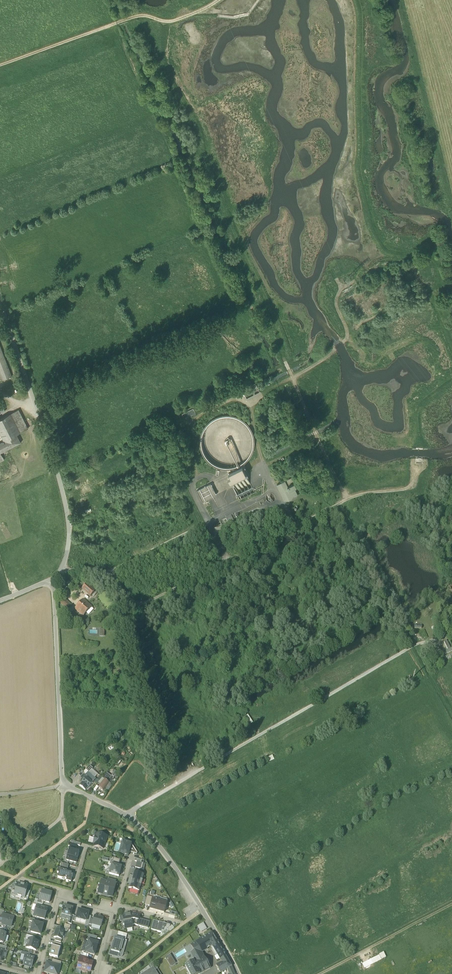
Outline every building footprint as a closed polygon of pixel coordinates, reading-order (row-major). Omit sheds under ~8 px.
[(3,380),(12,376),(0,346),(0,373),(3,380)] [(255,383),(242,390),(246,399),(260,392),(255,383)] [(18,409),(10,413),(20,433),(28,428),(18,409)] [(3,441),(17,434),(20,433),(10,413),(0,419),(0,435),(3,441)] [(235,468),(249,457),(253,439),(247,424),(235,416),(217,416),(203,427),(199,441),(201,453),(211,465),(222,469),(235,468)] [(0,442),(0,452),(1,453),(21,442),(17,434),(3,441),(0,442)] [(242,466),(228,473),(228,474),(230,477),(227,478),(230,483),(232,481),(246,474),(242,467),(242,466)] [(256,490),(262,487),(262,486),(255,489),(254,488),(253,489),(246,475),(233,481),(235,485),(233,486),(240,500),(256,492),(256,491),(256,490)] [(298,496),(294,487),(289,490),(287,486),(294,483),(298,481),(295,476),(285,481),(284,481),(277,484),(286,502),(298,496)] [(211,483),(197,490),(202,501),(216,494),(211,483)] [(274,495),(271,493),(268,494),(266,497),(266,500),(266,501),(269,503),(272,503),(275,501),(275,497),(274,495)] [(234,517),(235,518),(261,505),(260,502),(259,502),(233,515),(234,517)] [(232,520),(234,517),(233,515),(231,515),(219,521),(218,523),(219,525),(221,525),(232,520)] [(247,553),(238,557),(240,562),(249,557),(247,553)] [(83,588),(91,596),(96,591),(87,583),(83,588)] [(59,604),(65,608),(68,605),(62,600),(59,604)] [(75,609),(83,616),(92,607),(87,603),(83,600),(75,609)] [(444,651),(445,654),(451,651),(451,647),(451,648),(447,640),(444,641),(448,649),(444,651)] [(111,776),(114,778),(120,770),(117,768),(111,776)] [(99,782),(101,784),(101,783),(104,779),(107,775),(104,773),(99,782)] [(107,775),(104,779),(101,783),(101,784),(98,788),(103,791),(109,783),(110,784),(114,778),(111,776),(110,777),(107,775)] [(80,785),(85,790),(88,787),(92,783),(89,781),(84,777),(81,780),(83,782),(80,785)] [(107,837),(97,834),(96,838),(95,838),(94,842),(95,842),(94,846),(103,849),(104,847),(105,843),(107,837)] [(128,856),(128,854),(131,844),(129,844),(123,842),(122,842),(122,843),(119,854),(128,856)] [(131,844),(128,854),(130,853),(137,854),(137,853),(131,844)] [(75,851),(69,849),(66,860),(76,863),(78,855),(77,855),(78,852),(75,851)] [(118,866),(112,864),(111,867),(109,874),(119,876),(120,873),(120,870),(121,867),(118,866)] [(67,872),(58,869),(57,873),(59,874),(57,878),(64,880),(64,879),(67,879),(66,881),(71,883),(73,876),(71,875),(71,874),(67,872)] [(143,875),(133,872),(131,877),(130,877),(128,884),(129,885),(128,888),(130,889),(138,891),(139,891),(141,884),(142,879),(143,875)] [(107,882),(102,881),(100,890),(103,891),(103,894),(102,895),(108,896),(108,895),(112,896),(115,885),(107,882)] [(17,884),(14,895),(25,898),(27,890),(28,887),(18,884),(17,884)] [(52,893),(42,891),(39,900),(44,901),(49,903),(52,893)] [(145,905),(150,906),(152,899),(153,899),(153,898),(147,896),(147,898),(145,903),(145,905)] [(159,901),(153,899),(152,899),(150,906),(150,909),(164,913),(166,903),(159,901)] [(42,907),(36,906),(35,911),(35,912),(33,913),(35,917),(44,919),(47,909),(42,907)] [(64,906),(62,914),(70,917),(71,915),(73,908),(64,906)] [(76,919),(86,921),(88,916),(88,913),(78,910),(77,917),(76,919)] [(1,917),(0,919),(0,923),(4,924),(4,925),(6,926),(10,927),(11,927),(14,917),(3,914),(2,917),(1,917)] [(134,925),(137,925),(139,918),(139,916),(132,914),(130,915),(130,914),(130,916),(127,916),(127,915),(124,916),(119,917),(120,922),(122,922),(123,925),(124,925),(126,925),(126,929),(133,928),(132,925),(134,925)] [(93,920),(92,924),(100,926),(101,926),(103,918),(94,916),(93,920)] [(149,921),(139,918),(137,925),(148,928),(147,928),(148,925),(149,925),(148,924),(149,922),(149,921)] [(170,925),(153,920),(151,929),(161,932),(162,933),(167,929),(169,927),(170,925)] [(38,924),(33,922),(30,932),(40,935),(43,925),(38,924)] [(203,923),(197,926),(201,932),(207,929),(203,923)] [(56,929),(54,937),(56,938),(62,940),(62,938),(64,931),(58,929),(56,929)] [(127,934),(118,932),(117,938),(123,940),(125,941),(127,934)] [(210,947),(213,945),(218,943),(217,942),(212,933),(198,941),(195,942),(201,952),(210,947)] [(87,940),(89,941),(96,943),(97,937),(89,935),(87,940)] [(120,952),(123,940),(117,938),(115,938),(111,949),(111,951),(118,953),(118,952),(120,952)] [(34,941),(28,939),(27,945),(26,948),(36,951),(38,942),(34,941)] [(96,943),(89,941),(88,945),(87,945),(86,945),(85,948),(86,949),(87,949),(85,953),(94,955),(95,951),(96,951),(97,948),(96,948),(98,943),(96,943)] [(200,973),(210,968),(201,952),(195,942),(191,945),(194,951),(196,955),(193,957),(195,960),(193,961),(200,973)] [(225,956),(218,943),(213,945),(214,948),(218,954),(220,958),(221,959),(225,956)] [(52,946),(49,956),(57,958),(60,948),(54,947),(52,946)] [(365,968),(387,957),(385,952),(362,963),(365,968)] [(170,954),(165,957),(170,966),(175,963),(170,954)] [(29,957),(26,956),(25,959),(24,959),(23,961),(23,962),(24,962),(23,965),(31,968),(34,958),(29,957)] [(88,962),(80,960),(78,968),(82,970),(81,971),(85,972),(86,971),(89,972),(92,963),(88,962)] [(227,969),(230,973),(235,973),(231,966),(228,960),(223,963),(217,967),(220,973),(227,969)] [(190,973),(199,973),(200,973),(193,961),(185,966),(190,973)] [(60,966),(52,963),(47,962),(46,966),(46,968),(45,968),(44,972),(51,973),(58,973),(60,966)] [(153,968),(155,970),(158,969),(153,962),(149,965),(152,969),(153,968)]
